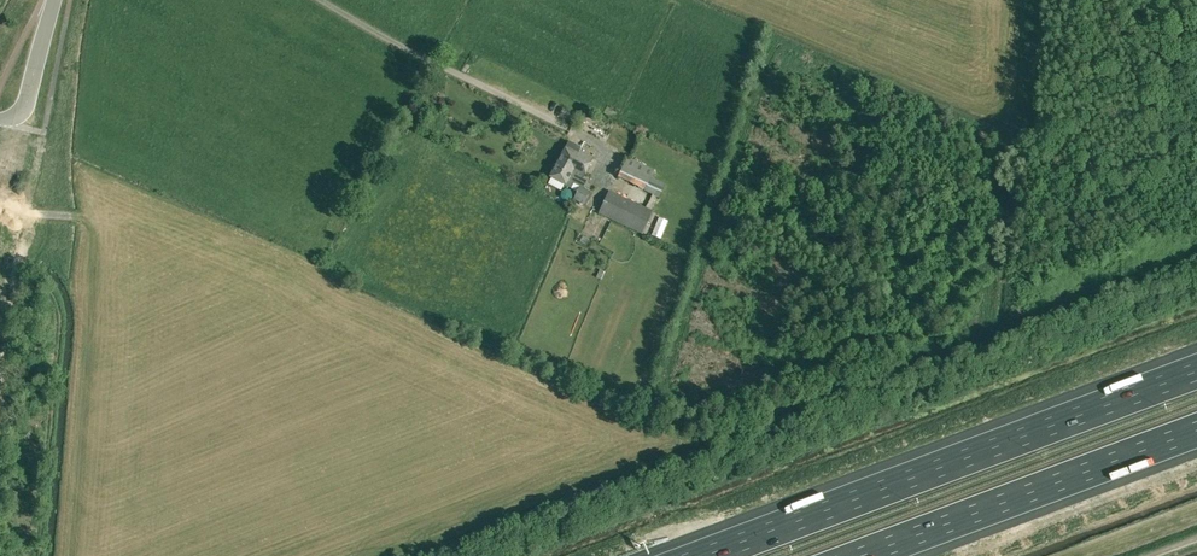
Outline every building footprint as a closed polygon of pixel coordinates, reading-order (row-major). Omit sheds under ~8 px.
[(550,176),(571,188),(574,183),(580,186),(573,199),(584,204),(591,192),(582,187),(585,181),(582,179),(593,158),(579,151),(580,149),(569,143),(550,176)] [(617,178),(658,198),(664,184),(651,178),(654,170),(627,157),(617,178)] [(598,214),(642,235),(653,212),(609,191),(598,214)] [(599,269),(596,277),(601,279),(604,272),(599,269)]
